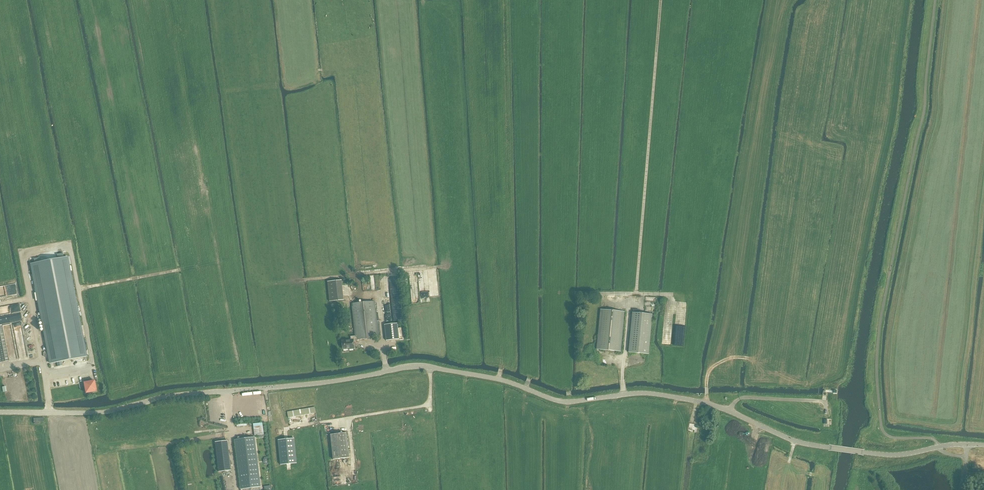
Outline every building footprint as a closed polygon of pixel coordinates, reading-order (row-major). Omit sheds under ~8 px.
[(67,257),(31,264),(50,364),(86,357),(67,257)] [(327,282),(329,302),(343,301),(341,280),(327,282)] [(375,301),(358,303),(362,339),(379,337),(378,334),(380,334),(379,321),(377,321),(375,301)] [(362,339),(358,303),(351,304),(355,336),(350,336),(351,339),(341,340),(342,350),(348,349),(348,350),(354,349),(353,340),(355,339),(355,340),(362,339)] [(596,349),(609,350),(620,351),(624,312),(609,310),(600,309),(596,349)] [(628,352),(648,354),(652,315),(632,313),(628,352)] [(384,324),(386,339),(398,338),(397,322),(384,324)] [(96,391),(94,381),(84,383),(86,393),(88,393),(90,392),(96,391)] [(287,412),(288,418),(315,413),(314,407),(287,412)] [(253,424),(254,435),(264,435),(263,423),(253,424)] [(330,435),(333,459),(349,458),(346,433),(330,435)] [(241,489),(261,489),(255,437),(235,439),(241,489)] [(296,463),(294,438),(278,440),(281,465),(296,463)] [(230,440),(218,442),(222,481),(234,480),(230,440)]
